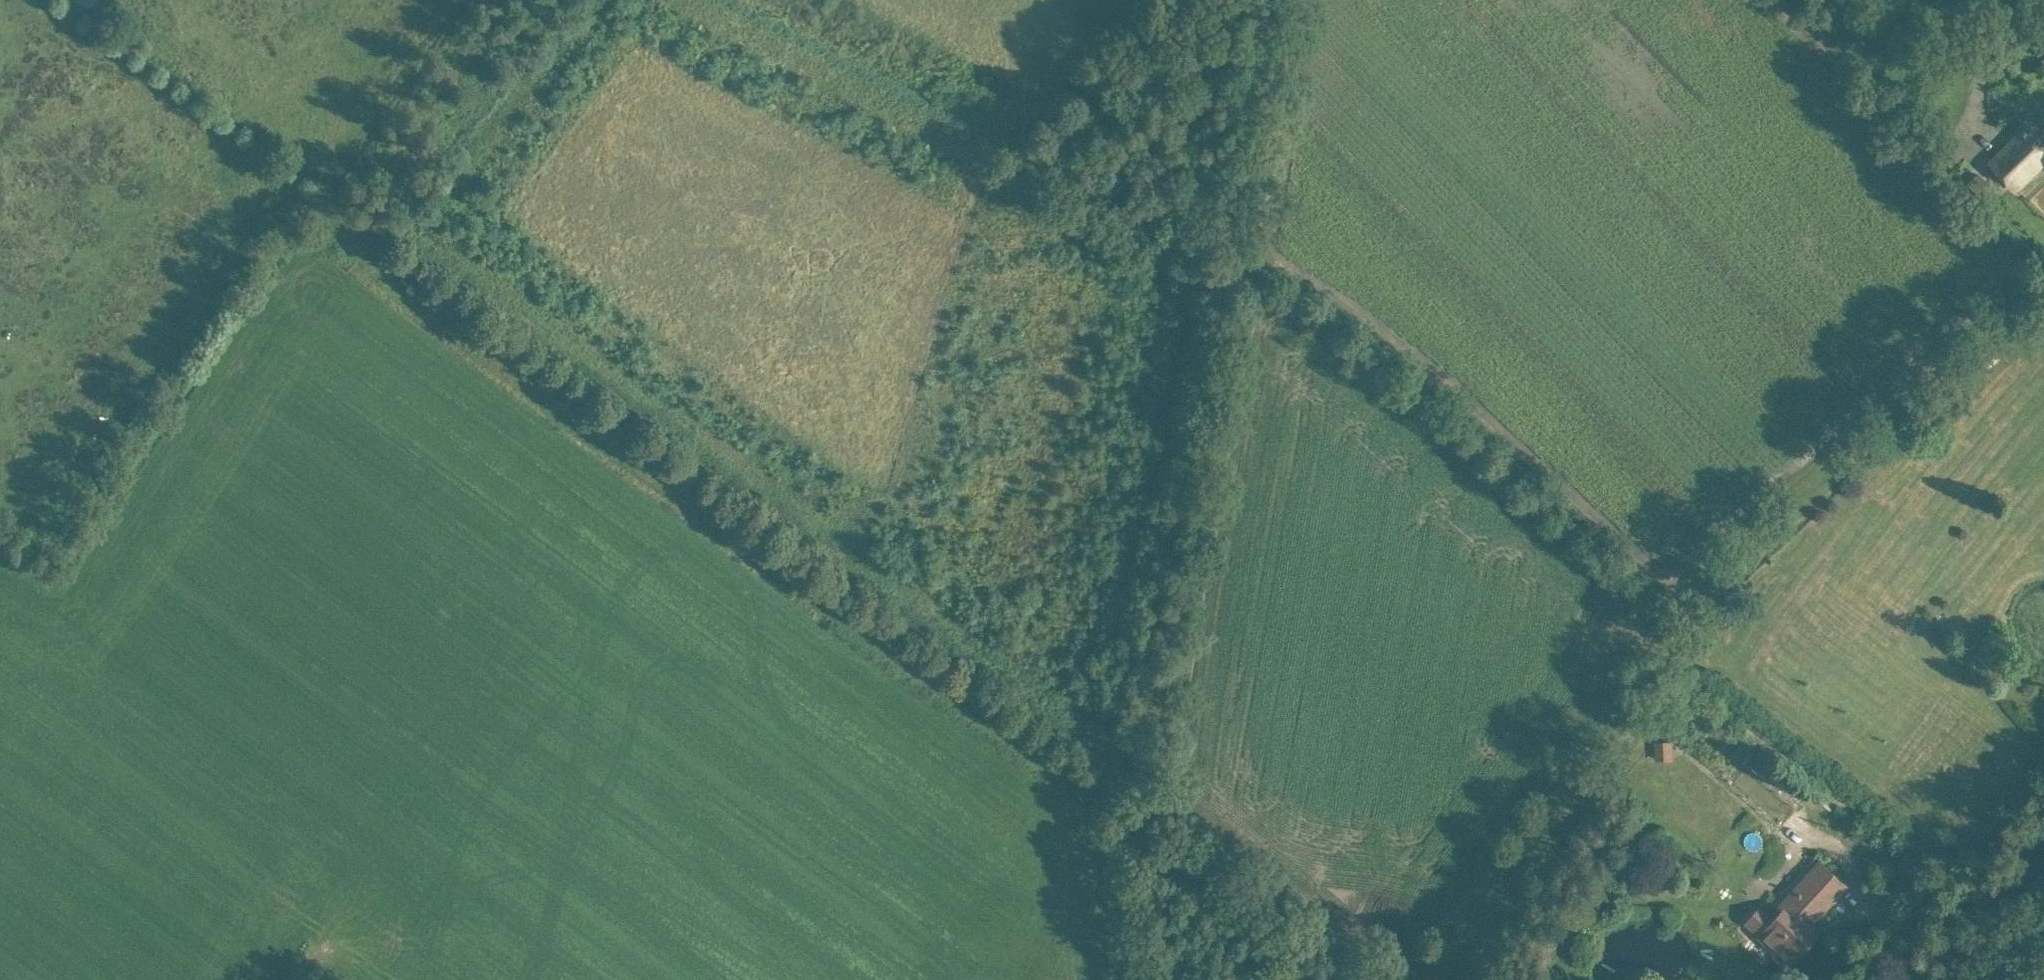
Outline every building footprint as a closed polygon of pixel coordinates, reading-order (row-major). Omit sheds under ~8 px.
[(2028,120),(1987,161),(2016,192),(2043,165),(2043,135),(2028,120)] [(1993,349),(1983,360),(1988,365),(1999,355),(1993,349)] [(1673,739),(1654,740),(1655,760),(1674,759),(1673,739)] [(1773,949),(1772,950),(1786,964),(1788,961),(1790,963),(1815,936),(1811,933),(1816,927),(1811,922),(1846,885),(1820,861),(1787,897),(1792,901),(1759,936),(1773,949)]
